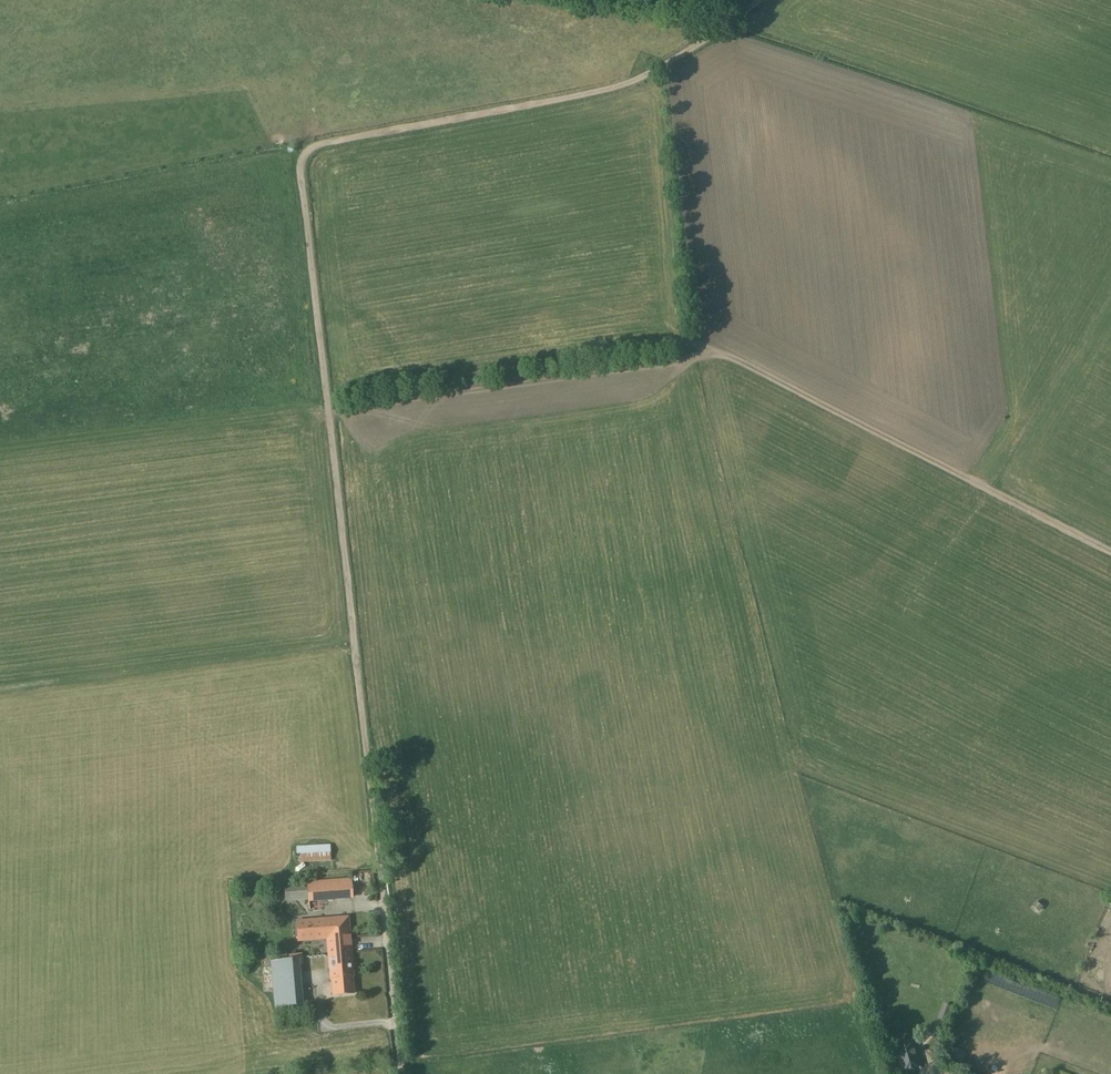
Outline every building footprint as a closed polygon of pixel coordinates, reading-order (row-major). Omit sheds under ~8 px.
[(330,845),(296,847),(297,863),(331,861),(330,845)] [(306,883),(283,885),(284,901),(306,899),(307,900),(353,896),(351,877),(349,877),(306,880),(306,883)] [(1032,907),(1039,912),(1044,907),(1036,901),(1032,907)] [(327,938),(350,936),(348,916),(296,920),(298,940),(327,938)] [(327,938),(330,979),(331,979),(333,994),(354,993),(352,976),(353,976),(350,936),(327,938)] [(276,1006),(303,1003),(299,957),(272,960),(276,1006)] [(923,1069),(914,1038),(893,1044),(902,1073),(907,1073),(923,1069)]
